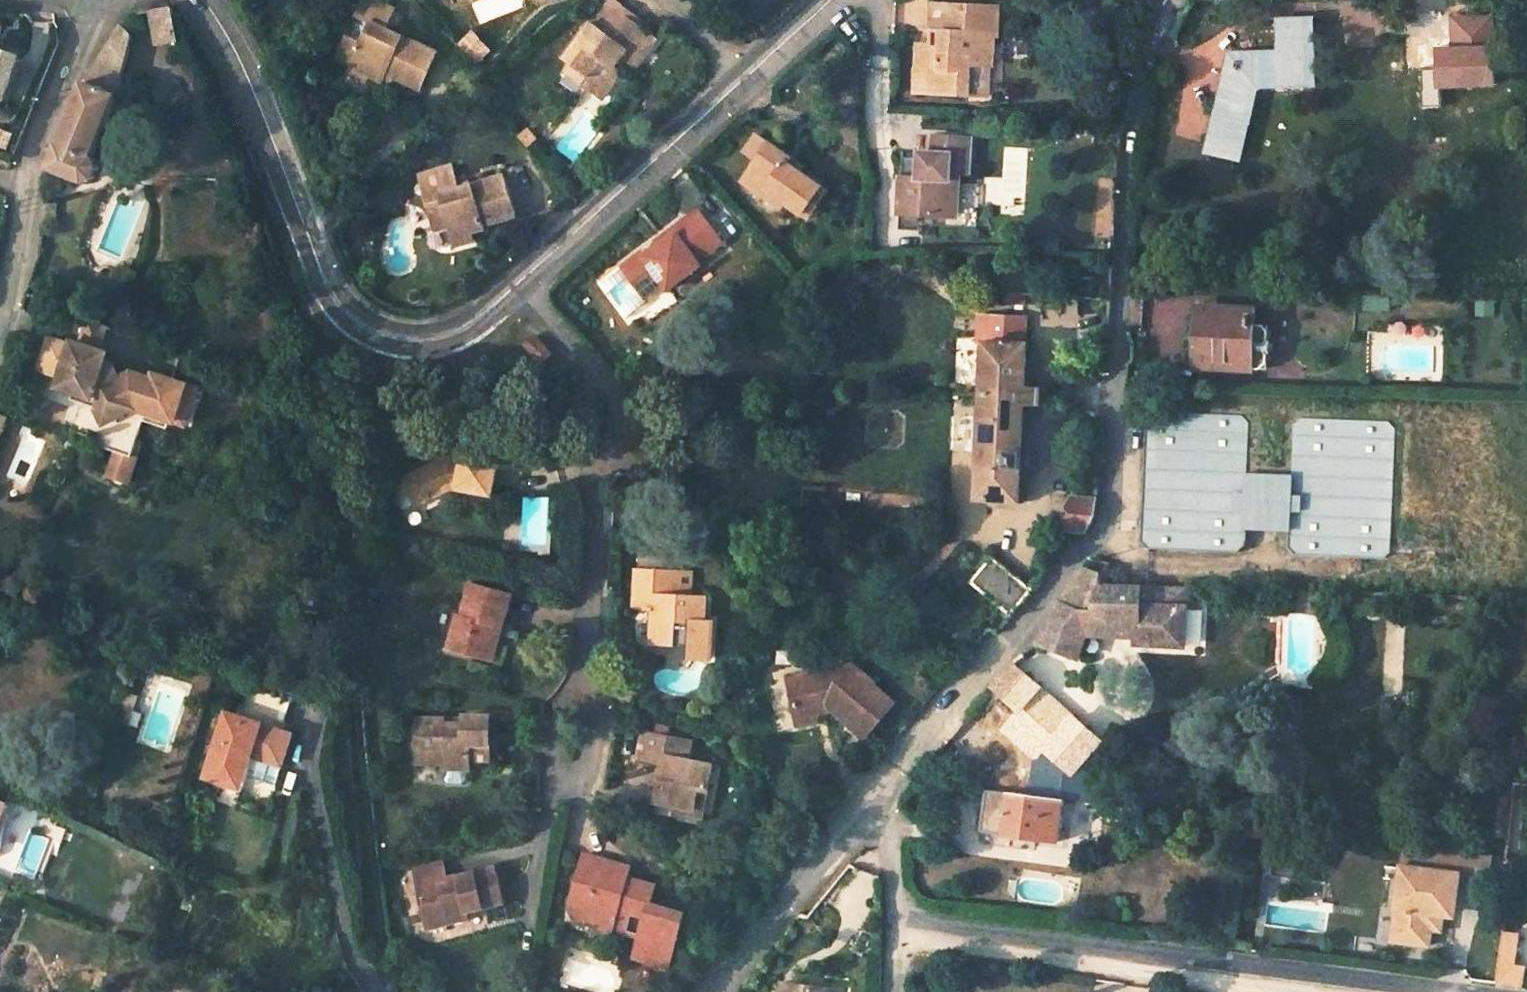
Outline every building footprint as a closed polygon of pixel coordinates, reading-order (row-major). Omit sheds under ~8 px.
[(346,36),(359,41),(367,24),(383,31),(392,10),(371,0),(363,0),(346,36)] [(911,39),(910,63),(923,63),(922,86),(986,88),(987,57),(990,57),(992,2),(937,0),(925,0),(924,28),(928,28),(939,29),(939,40),(928,40),(911,39)] [(586,88),(603,101),(623,75),(617,71),(625,61),(630,66),(636,70),(657,42),(640,29),(624,17),(627,12),(612,1),(566,59),(573,64),(592,79),(586,88)] [(165,7),(151,10),(153,46),(173,44),(171,9),(165,7)] [(644,24),(627,12),(624,17),(640,29),(644,24)] [(1315,18),(1306,19),(1306,77),(1315,77),(1315,18)] [(1208,139),(1241,147),(1249,117),(1244,116),(1252,84),(1257,86),(1280,77),(1306,77),(1306,19),(1277,19),(1278,47),(1229,50),(1227,62),(1208,139)] [(346,36),(337,58),(350,63),(348,68),(367,76),(381,82),(385,74),(419,89),(435,54),(383,31),(367,24),(359,41),(346,36)] [(128,37),(120,27),(96,61),(82,84),(47,167),(84,183),(91,178),(95,167),(93,157),(89,155),(113,93),(128,42),(128,37)] [(939,40),(939,29),(928,28),(928,40),(939,40)] [(470,31),(458,42),(476,61),(488,50),(470,31)] [(4,103),(20,56),(0,49),(0,101),(4,103)] [(617,71),(623,75),(630,66),(625,61),(617,71)] [(909,86),(922,86),(923,63),(910,63),(909,86)] [(566,73),(586,88),(592,79),(573,64),(566,73)] [(367,76),(348,68),(344,76),(364,85),(367,76)] [(762,154),(773,138),(760,130),(749,146),(762,154)] [(530,131),(522,139),(530,147),(538,140),(530,131)] [(903,149),(900,211),(949,213),(951,169),(959,170),(971,170),(972,135),(935,134),(934,151),(903,149)] [(762,154),(750,171),(791,198),(807,209),(816,195),(822,199),(832,186),(791,158),(795,153),(773,138),(762,154)] [(1241,147),(1208,139),(1206,148),(1239,156),(1241,147)] [(454,169),(422,179),(436,224),(451,219),(453,228),(456,238),(476,233),(489,229),(487,225),(519,216),(507,178),(462,192),(454,169)] [(951,169),(949,213),(956,214),(959,170),(951,169)] [(791,198),(750,171),(747,177),(787,204),(791,198)] [(816,195),(807,209),(813,213),(822,199),(816,195)] [(644,247),(624,262),(646,293),(665,279),(668,283),(700,260),(697,256),(724,237),(700,205),(675,225),(677,229),(662,241),(647,252),(644,247)] [(451,219),(436,224),(438,233),(453,228),(451,219)] [(662,241),(677,229),(675,225),(658,237),(662,241)] [(476,233),(456,238),(458,246),(479,240),(476,233)] [(1194,362),(1266,366),(1268,328),(1258,327),(1258,316),(1196,312),(1194,362)] [(1030,343),(1023,343),(1024,327),(1024,316),(993,314),(992,342),(985,341),(983,391),(982,416),(981,451),(979,498),(1023,499),(1030,343)] [(992,342),(993,314),(986,314),(985,335),(985,341),(992,342)] [(80,342),(101,349),(107,331),(86,324),(80,342)] [(540,333),(531,341),(547,358),(557,350),(540,333)] [(51,336),(41,367),(63,374),(59,384),(80,391),(78,398),(99,405),(107,424),(137,410),(122,380),(116,378),(117,374),(118,369),(116,366),(114,363),(112,361),(108,360),(104,359),(107,351),(101,349),(80,342),(74,340),(73,344),(51,336)] [(137,410),(107,424),(99,447),(115,452),(134,458),(135,456),(146,423),(171,431),(174,422),(187,427),(199,391),(158,377),(156,382),(135,374),(122,380),(137,410)] [(1398,393),(1155,387),(1155,412),(1148,418),(1145,484),(1143,540),(1150,548),(1234,552),(1245,544),(1246,527),(1290,529),(1289,547),(1298,555),(1383,558),(1392,549),(1398,393)] [(981,451),(982,416),(972,416),(970,451),(981,451)] [(134,458),(115,452),(107,476),(133,484),(142,459),(135,456),(134,458)] [(450,457),(406,481),(417,504),(452,487),(495,493),(501,459),(467,453),(466,460),(450,457)] [(803,488),(802,508),(822,509),(822,489),(803,488)] [(1069,528),(1087,529),(1093,517),(1095,498),(1071,497),(1069,528)] [(972,582),(1011,615),(1034,587),(994,554),(972,582)] [(1040,640),(1066,652),(1084,615),(1093,619),(1109,620),(1137,620),(1138,613),(1139,587),(1101,586),(1103,574),(1099,573),(1102,563),(1090,559),(1087,570),(1083,569),(1056,609),(1049,620),(1040,640)] [(638,569),(636,605),(654,606),(652,640),(697,643),(699,619),(703,619),(705,595),(692,595),(680,594),(681,572),(638,569)] [(693,572),(681,572),(680,594),(692,595),(693,572)] [(456,614),(446,648),(483,659),(492,627),(497,628),(507,594),(470,584),(461,615),(456,614)] [(1150,586),(1149,598),(1195,600),(1195,588),(1150,586)] [(703,619),(699,619),(697,643),(709,643),(712,596),(705,595),(703,619)] [(1146,643),(1193,645),(1195,600),(1149,598),(1148,614),(1147,629),(1146,643)] [(1138,613),(1137,620),(1109,620),(1108,628),(1136,629),(1147,629),(1148,614),(1138,613)] [(1076,657),(1093,619),(1084,615),(1066,652),(1076,657)] [(492,627),(483,659),(487,660),(497,628),(492,627)] [(794,707),(814,714),(816,707),(830,706),(851,724),(847,728),(859,738),(891,699),(871,683),(873,681),(850,662),(839,676),(830,669),(830,665),(787,675),(794,707)] [(994,683),(1021,707),(1039,686),(1011,662),(994,683)] [(621,676),(615,687),(630,696),(637,685),(621,676)] [(228,712),(209,778),(233,785),(249,776),(255,755),(288,766),(298,734),(264,724),(267,715),(288,721),(297,692),(247,687),(238,715),(228,712)] [(123,690),(114,719),(129,724),(139,695),(123,690)] [(815,717),(814,714),(794,707),(797,720),(815,717)] [(445,724),(417,724),(416,752),(427,752),(426,766),(443,766),(443,773),(471,773),(471,763),(490,763),(491,721),(464,720),(463,731),(455,731),(456,727),(445,727),(445,724)] [(463,731),(464,720),(445,720),(445,724),(445,727),(456,727),(455,731),(463,731)] [(644,727),(639,753),(661,757),(671,759),(667,778),(661,778),(658,795),(679,798),(698,802),(701,781),(709,782),(714,758),(688,753),(691,736),(644,727)] [(426,766),(427,752),(416,752),(416,766),(426,766)] [(658,777),(661,778),(667,778),(671,759),(661,757),(658,777)] [(1001,778),(1023,781),(1025,762),(1004,758),(1001,778)] [(249,776),(233,785),(245,789),(249,776)] [(701,781),(698,802),(679,798),(678,806),(704,811),(709,782),(701,781)] [(988,791),(981,832),(1059,843),(1066,801),(988,791)] [(11,804),(0,799),(0,831),(11,804)] [(1264,860),(1274,862),(1277,844),(1267,842),(1264,860)] [(1402,942),(1432,947),(1434,931),(1444,932),(1447,904),(1459,905),(1463,876),(1461,875),(1464,853),(1408,845),(1405,867),(1404,867),(1399,909),(1406,910),(1402,942)] [(576,885),(569,907),(578,909),(598,916),(596,919),(614,925),(617,911),(644,918),(638,938),(633,957),(668,968),(683,915),(648,905),(654,886),(627,879),(625,886),(616,884),(621,865),(584,855),(575,885),(576,885)] [(616,884),(625,886),(627,879),(630,868),(621,865),(616,884)] [(438,877),(416,882),(424,923),(445,918),(446,925),(467,920),(465,914),(482,910),(502,905),(493,870),(449,881),(450,885),(440,887),(438,877)] [(617,911),(614,925),(596,919),(598,916),(578,909),(576,919),(638,938),(644,918),(617,911)] [(1402,942),(1406,910),(1399,909),(1399,910),(1397,910),(1393,942),(1401,942),(1402,942)] [(465,914),(467,920),(483,916),(482,910),(465,914)] [(445,918),(424,923),(426,930),(446,925),(445,918)] [(1501,963),(1510,965),(1514,940),(1505,939),(1501,963)] [(1514,940),(1510,965),(1518,965),(1522,941),(1514,940)]
